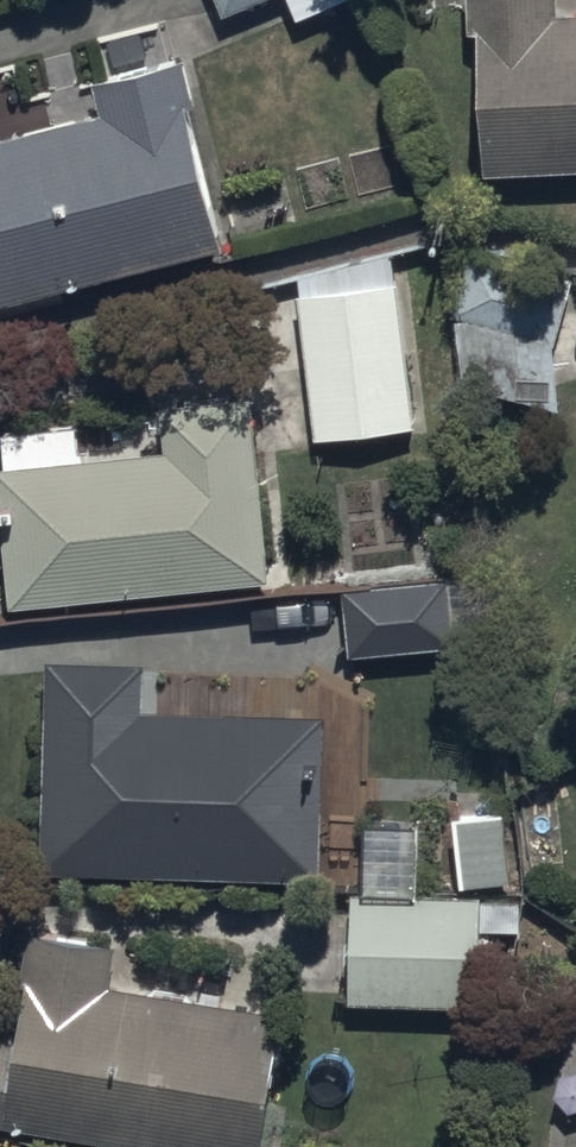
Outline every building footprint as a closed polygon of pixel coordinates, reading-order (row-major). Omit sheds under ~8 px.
[(225,12),(254,0),(220,0),(225,12)] [(341,0),(294,0),(301,17),(341,0)] [(562,0),(474,0),(475,26),(485,25),(491,166),(575,163),(575,7),(562,8),(562,0)] [(182,53),(96,76),(104,106),(0,134),(0,302),(232,241),(182,53)] [(461,313),(464,377),(567,405),(559,338),(575,282),(575,274),(475,243),(455,311),(461,313)] [(302,289),(318,436),(422,425),(406,277),(400,278),(397,248),(300,272),(302,289)] [(16,600),(275,575),(258,395),(162,404),(165,428),(132,431),(133,445),(83,450),(80,420),(0,427),(0,437),(16,600)] [(351,584),(358,653),(458,642),(451,573),(351,584)] [(45,864),(325,873),(330,709),(148,703),(149,656),(52,653),(45,864)] [(353,890),(352,1000),(513,1002),(515,892),(353,890)] [(170,1146),(269,1146),(292,1009),(115,979),(122,939),(35,924),(18,1024),(0,1021),(0,1118),(170,1146)]
